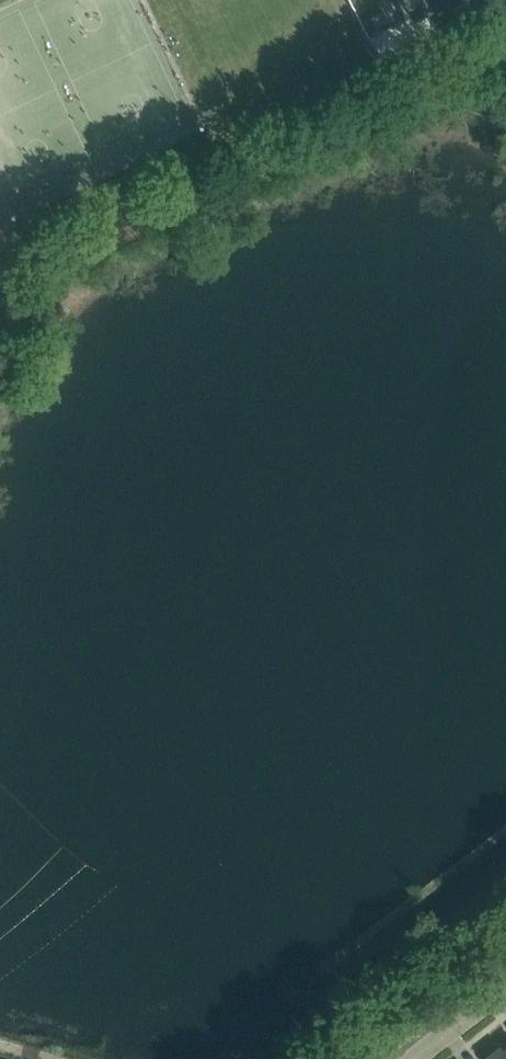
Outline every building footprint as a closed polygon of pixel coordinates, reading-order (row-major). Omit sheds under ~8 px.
[(365,38),(376,59),(436,29),(429,15),(447,6),(444,0),(394,0),(403,19),(365,38)]
